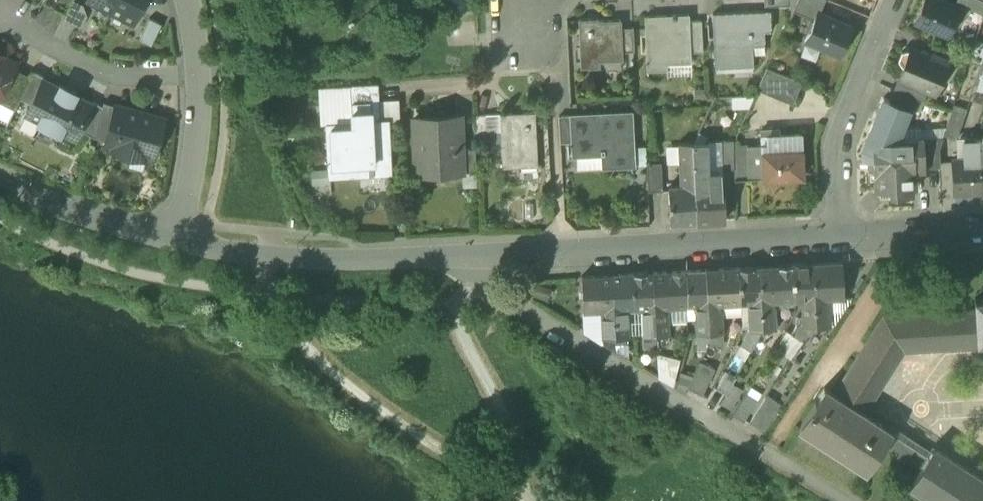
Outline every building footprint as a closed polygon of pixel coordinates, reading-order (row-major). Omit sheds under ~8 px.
[(65,13),(72,0),(43,0),(43,1),(65,13)] [(76,0),(72,0),(65,13),(62,19),(87,31),(94,16),(87,6),(76,0)] [(133,20),(144,0),(93,0),(98,3),(98,5),(110,11),(111,9),(133,20)] [(814,19),(817,12),(820,13),(825,0),(798,0),(793,10),(814,19)] [(949,36),(961,7),(955,4),(944,0),(923,0),(913,21),(949,36)] [(982,13),(982,0),(956,0),(955,4),(961,7),(964,5),(982,13)] [(713,13),(715,67),(753,65),(752,41),(765,41),(764,27),(771,27),(770,10),(713,13)] [(805,41),(840,56),(852,26),(820,13),(817,12),(814,19),(805,41)] [(645,16),(647,70),(667,69),(666,63),(691,62),(690,49),(689,20),(689,14),(645,16)] [(139,36),(151,43),(162,21),(149,15),(139,36)] [(579,19),(581,67),(600,66),(600,60),(623,59),(622,51),(621,27),(621,19),(598,20),(598,18),(579,19)] [(689,20),(690,49),(702,49),(701,20),(689,20)] [(621,27),(622,51),(634,51),(633,27),(621,27)] [(927,90),(935,93),(947,63),(910,48),(909,51),(908,50),(902,51),(898,60),(901,65),(903,65),(898,77),(898,78),(927,90)] [(13,65),(16,60),(3,54),(0,55),(0,91),(13,65)] [(20,96),(31,74),(13,65),(0,91),(0,99),(15,107),(20,96)] [(757,87),(794,102),(802,81),(767,67),(757,87)] [(34,69),(31,74),(20,96),(31,101),(43,78),(45,75),(34,69)] [(61,128),(75,134),(79,126),(91,102),(90,102),(75,94),(77,90),(60,82),(59,86),(43,78),(31,101),(26,110),(40,117),(38,120),(38,121),(59,131),(61,128)] [(898,78),(894,89),(917,98),(923,101),(927,90),(898,78)] [(351,101),(378,100),(378,98),(378,82),(350,83),(351,101)] [(320,120),(326,120),(352,119),(352,109),(351,101),(350,83),(318,84),(320,120)] [(912,110),(917,98),(894,89),(889,99),(889,100),(910,108),(909,109),(912,110)] [(399,96),(378,98),(378,100),(379,118),(388,117),(400,116),(399,96)] [(873,157),(874,171),(914,170),(924,169),(924,167),(923,138),(921,138),(897,140),(901,128),(909,109),(910,108),(889,100),(889,99),(883,97),(863,147),(863,158),(873,157)] [(79,126),(94,134),(103,103),(92,98),(90,102),(91,102),(79,126)] [(104,99),(103,103),(94,134),(106,137),(115,102),(104,99)] [(378,100),(351,101),(352,109),(370,108),(370,118),(379,118),(378,100)] [(112,147),(144,156),(145,150),(154,153),(164,116),(115,102),(106,137),(105,139),(113,142),(112,147)] [(944,133),(955,137),(965,108),(954,104),(951,112),(944,133)] [(370,108),(352,109),(352,119),(326,120),(328,162),(390,159),(388,117),(379,118),(370,118),(370,108)] [(40,117),(26,110),(19,125),(33,132),(38,121),(38,120),(40,117)] [(501,134),(502,166),(538,165),(536,111),(500,113),(501,134)] [(603,152),(603,165),(634,163),(631,111),(571,114),(573,140),(573,154),(603,152)] [(474,114),(475,135),(501,134),(500,113),(474,114)] [(413,128),(415,172),(463,169),(462,147),(458,147),(457,133),(459,133),(458,114),(415,116),(415,128),(413,128)] [(559,115),(561,141),(573,140),(571,114),(559,115)] [(761,128),(762,143),(767,143),(767,134),(779,133),(779,127),(761,128)] [(921,128),(901,128),(897,140),(921,138),(921,128)] [(762,143),(763,177),(802,175),(800,132),(779,133),(767,134),(767,143),(762,143)] [(956,192),(981,191),(978,136),(967,136),(968,157),(956,158),(954,158),(956,192)] [(967,136),(955,137),(956,158),(968,157),(967,136)] [(923,138),(924,167),(940,166),(939,148),(943,137),(923,138)] [(720,167),(734,168),(733,144),(733,140),(720,140),(721,164),(720,164),(720,167)] [(679,143),(680,163),(694,162),(693,142),(679,143)] [(693,142),(694,162),(696,220),(724,219),(722,181),(721,181),(709,182),(708,171),(708,161),(707,142),(693,142)] [(734,168),(735,179),(763,177),(762,143),(733,144),(734,168)] [(462,147),(463,169),(476,169),(475,146),(462,147)] [(647,163),(648,189),(661,188),(660,162),(647,163)] [(670,222),(696,220),(694,162),(680,163),(681,184),(668,184),(670,222)] [(915,186),(914,170),(874,171),(875,187),(890,187),(890,193),(912,192),(911,186),(915,186)] [(709,182),(721,181),(721,171),(708,171),(709,182)] [(813,262),(814,296),(827,295),(844,295),(842,261),(813,262)] [(794,297),(802,297),(814,296),(813,262),(792,263),(794,297)] [(759,265),(760,299),(770,298),(794,297),(792,263),(759,265)] [(740,300),(748,299),(760,299),(759,265),(739,266),(740,300)] [(705,268),(707,301),(716,301),(740,300),(739,266),(705,268)] [(687,302),(695,302),(707,301),(705,268),(685,269),(687,302)] [(653,270),(654,304),(662,304),(687,302),(685,269),(653,270)] [(634,305),(641,305),(654,304),(653,270),(633,271),(634,305)] [(612,272),(614,306),(626,305),(634,305),(633,271),(612,272)] [(584,307),(602,307),(614,306),(612,272),(582,274),(584,307)] [(828,323),(827,295),(814,296),(816,324),(828,323)] [(802,297),(803,323),(804,324),(808,324),(816,324),(814,296),(802,297)] [(974,297),(975,309),(976,340),(980,340),(982,340),(982,297),(974,297)] [(774,305),(770,298),(760,299),(762,327),(775,326),(774,305)] [(762,327),(760,299),(748,299),(749,326),(749,327),(762,327)] [(709,329),(707,301),(695,302),(696,330),(709,329)] [(707,301),(709,329),(722,328),(721,307),(716,301),(707,301)] [(656,332),(654,304),(641,305),(642,332),(656,332)] [(667,311),(662,304),(654,304),(656,332),(668,331),(667,311)] [(627,333),(626,305),(614,306),(615,334),(627,333)] [(627,333),(635,333),(634,305),(626,305),(627,333)] [(641,305),(634,305),(635,333),(642,332),(641,305)] [(615,334),(614,306),(602,307),(603,334),(615,334)] [(585,331),(604,342),(603,334),(602,307),(584,307),(585,331)] [(980,344),(980,340),(976,340),(975,309),(884,313),(868,338),(947,334),(948,345),(980,344)] [(800,337),(808,324),(804,324),(803,323),(798,322),(791,332),(800,337)] [(741,340),(751,346),(762,327),(749,327),(749,326),(741,340)] [(723,340),(722,328),(709,329),(704,341),(723,340)] [(668,331),(656,332),(656,339),(657,350),(666,353),(669,343),(668,331)] [(615,334),(603,334),(604,342),(616,349),(615,334)] [(903,348),(948,346),(948,345),(947,334),(868,338),(859,352),(858,352),(833,390),(865,410),(903,348)] [(658,374),(671,382),(679,357),(666,353),(657,350),(658,374)] [(688,381),(702,387),(711,363),(697,357),(688,381)] [(709,397),(720,402),(735,374),(725,368),(709,397)] [(865,468),(883,439),(889,429),(891,426),(865,410),(833,390),(825,385),(798,426),(865,468)] [(733,411),(743,417),(756,397),(746,391),(733,411)] [(744,425),(760,434),(777,407),(762,397),(744,425)] [(927,453),(913,445),(904,439),(889,429),(883,439),(898,448),(907,454),(921,463),(927,453)] [(908,433),(904,439),(913,445),(917,439),(908,433)] [(927,453),(921,463),(909,481),(941,500),(982,500),(982,477),(932,445),(927,453)] [(904,459),(907,454),(898,448),(895,454),(904,459)]
